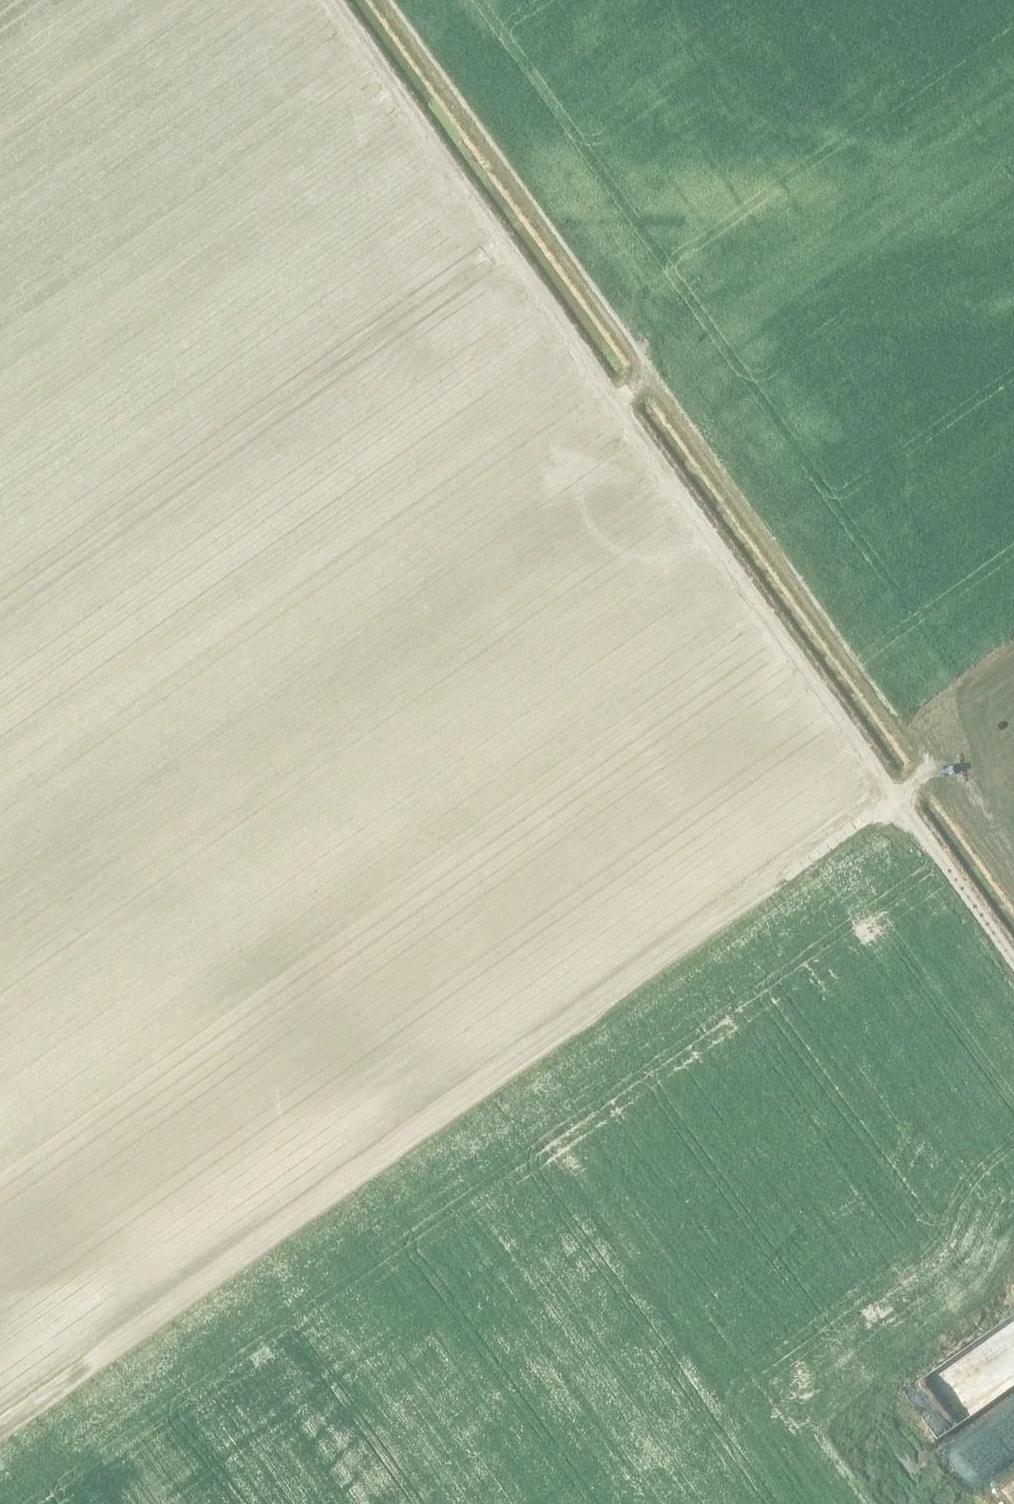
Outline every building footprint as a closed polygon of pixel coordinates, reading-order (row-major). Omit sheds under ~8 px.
[(889,1387),(921,1434),(955,1411),(944,1395),(1013,1349),(1013,1347),(995,1317),(889,1387)]
